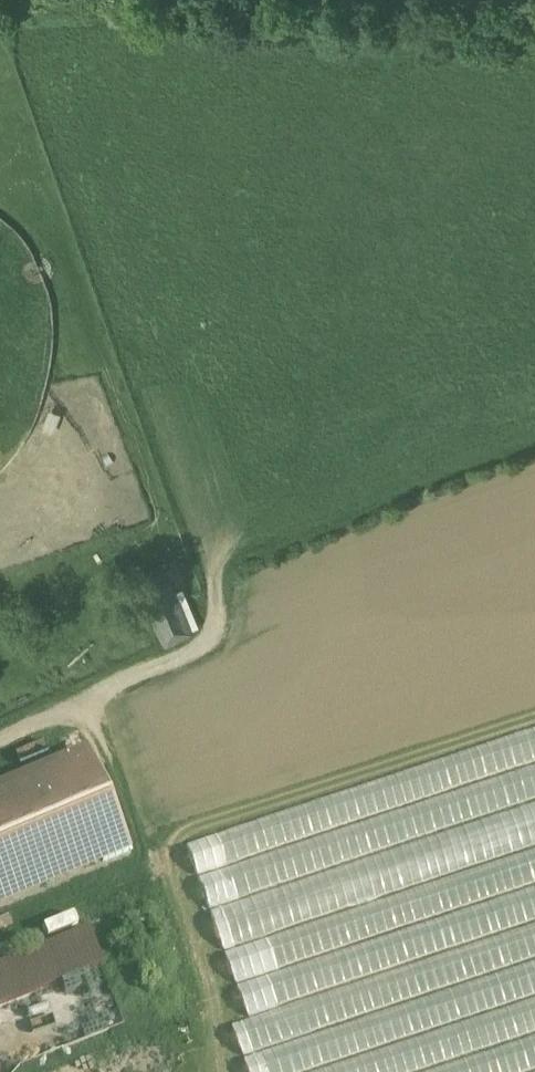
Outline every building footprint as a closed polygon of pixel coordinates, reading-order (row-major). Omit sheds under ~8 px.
[(181,629),(159,582),(136,593),(158,640),(181,629)] [(0,788),(0,901),(128,848),(88,752),(0,788)] [(0,966),(0,1007),(102,967),(88,932),(0,966)] [(0,1007),(0,1016),(19,1066),(124,1025),(102,967),(0,1007)]
